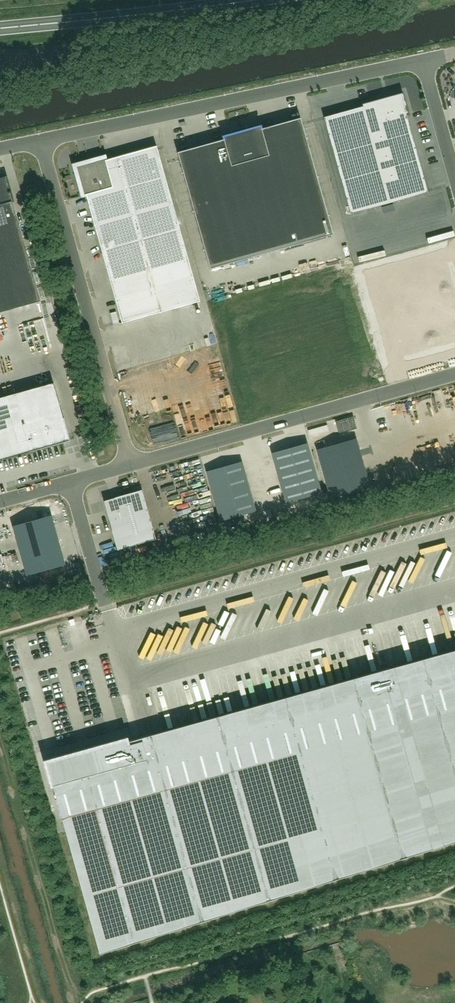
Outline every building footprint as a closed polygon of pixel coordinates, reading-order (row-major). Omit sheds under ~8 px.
[(325,118),(351,213),(427,192),(406,115),(409,114),(403,93),(362,104),(363,107),(325,118)] [(177,151),(210,267),(333,232),(300,116),(261,127),(260,124),(246,128),(246,125),(243,126),(244,129),(240,130),(239,127),(236,128),(237,131),(223,134),(224,137),(177,151)] [(87,195),(122,322),(200,301),(157,146),(106,160),(105,158),(76,166),(84,195),(87,195)] [(7,177),(0,179),(0,312),(40,301),(39,299),(12,202),(14,201),(11,192),(8,193),(7,188),(10,188),(7,177)] [(446,242),(357,267),(384,365),(406,359),(402,344),(417,340),(422,355),(433,352),(454,346),(454,276),(446,242)] [(0,398),(0,460),(70,440),(54,382),(0,398)] [(346,418),(351,438),(356,436),(351,417),(346,418)] [(370,487),(356,438),(317,449),(330,498),(370,487)] [(308,443),(272,453),(286,502),(321,492),(308,443)] [(242,462),(207,472),(220,521),(256,511),(242,462)] [(156,539),(142,490),(104,501),(118,550),(156,539)] [(66,564),(52,515),(13,526),(26,575),(66,564)] [(100,953),(454,841),(454,650),(127,742),(126,740),(47,762),(62,815),(61,816),(100,953)]
